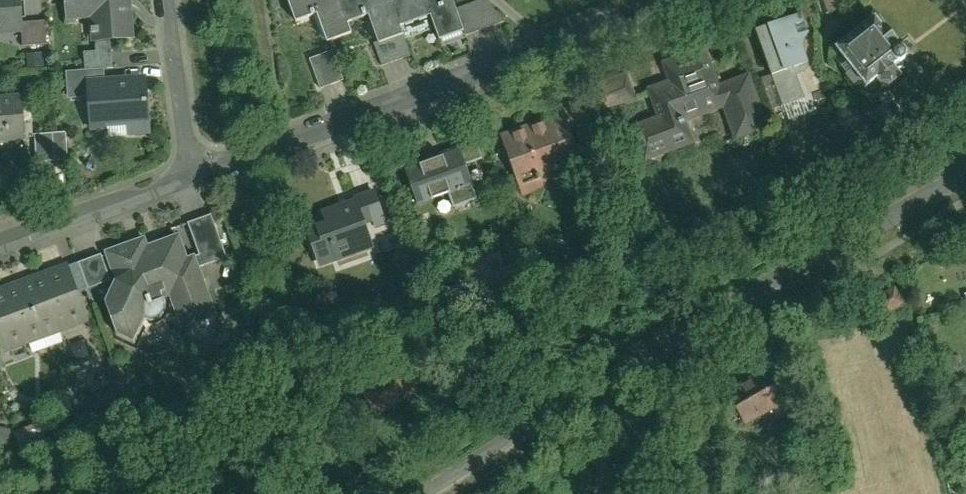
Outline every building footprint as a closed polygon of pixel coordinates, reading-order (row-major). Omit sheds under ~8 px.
[(16,18),(16,9),(15,0),(0,0),(0,19),(16,18)] [(60,8),(86,6),(88,29),(128,27),(126,0),(60,0),(60,8)] [(432,25),(457,16),(451,0),(285,0),(289,9),(310,1),(321,29),(346,20),(342,10),(362,3),(372,31),(397,22),(394,14),(424,3),(432,25)] [(767,60),(755,64),(766,96),(800,83),(792,60),(806,55),(788,5),(752,18),(767,60)] [(16,18),(17,32),(42,30),(40,7),(16,9),(16,18)] [(901,45),(876,12),(835,44),(866,83),(878,74),(886,84),(905,70),(897,60),(899,58),(905,59),(909,55),(910,50),(906,46),(901,45)] [(699,33),(657,47),(664,67),(643,74),(653,103),(625,112),(638,148),(690,130),(683,109),(719,96),(729,125),(764,113),(745,58),(712,69),(699,33)] [(52,45),(31,46),(32,67),(53,65),(52,45)] [(315,57),(325,88),(350,80),(339,49),(315,57)] [(142,65),(85,68),(87,116),(144,113),(142,65)] [(74,97),(84,97),(83,70),(73,70),(74,97)] [(0,84),(0,129),(24,127),(20,83),(0,84)] [(540,105),(494,122),(517,184),(580,161),(566,122),(586,114),(576,86),(538,100),(540,105)] [(44,161),(76,159),(74,131),(42,134),(44,161)] [(477,204),(458,151),(404,171),(419,212),(451,201),(455,212),(477,204)] [(322,210),(301,218),(315,255),(367,235),(360,216),(382,207),(371,177),(317,197),(322,210)] [(164,279),(176,313),(211,301),(191,242),(182,245),(174,221),(142,233),(139,224),(97,239),(106,265),(97,291),(109,325),(127,330),(138,306),(148,310),(154,307),(158,303),(162,298),(162,291),(159,282),(164,279)] [(522,236),(490,246),(496,267),(529,257),(522,236)] [(81,307),(60,252),(0,274),(0,336),(81,307)] [(900,288),(873,296),(878,312),(904,304),(900,288)] [(728,393),(745,422),(783,400),(766,371),(728,393)] [(48,428),(20,434),(23,445),(50,439),(48,428)]
